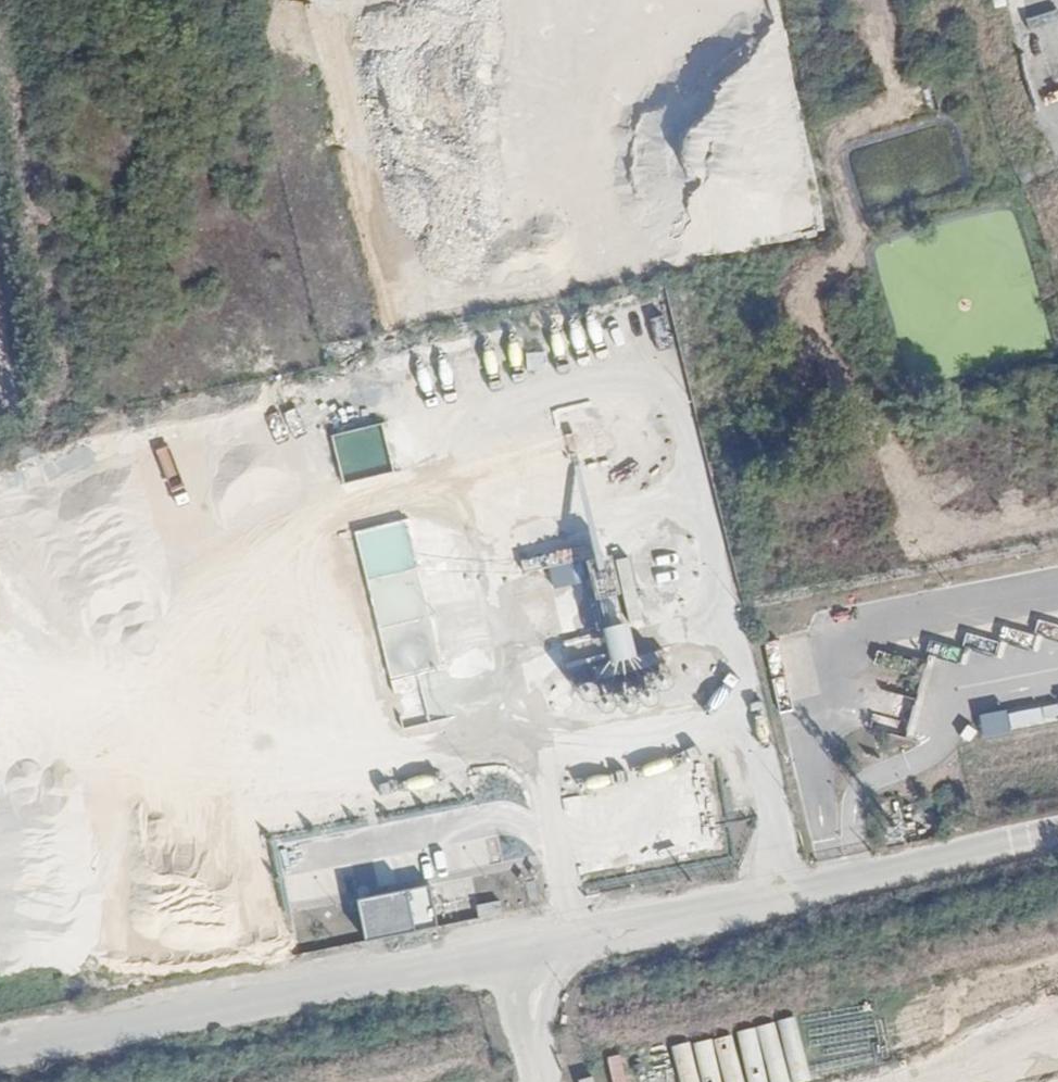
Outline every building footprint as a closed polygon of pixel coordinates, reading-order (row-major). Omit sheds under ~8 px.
[(1030,107),(1041,140),(1057,134),(1057,98),(1030,107)] [(396,469),(384,421),(333,434),(344,482),(396,469)] [(410,519),(359,529),(399,724),(450,714),(410,519)] [(547,569),(551,583),(583,575),(576,547),(524,559),(528,574),(547,569)] [(619,561),(629,620),(624,621),(620,596),(602,600),(613,663),(642,659),(636,622),(644,620),(638,586),(655,583),(650,555),(619,561)] [(469,615),(447,615),(448,674),(490,673),(489,642),(470,642),(469,615)] [(1037,634),(1057,637),(1057,625),(1039,622),(1037,634)] [(1006,627),(1003,637),(1028,646),(1032,635),(1006,627)] [(571,683),(608,677),(601,633),(564,640),(571,683)] [(966,648),(997,651),(998,639),(968,635),(966,648)] [(1057,720),(1057,707),(1027,713),(1029,726),(1057,720)] [(277,871),(281,914),(296,913),(292,870),(277,871)]
